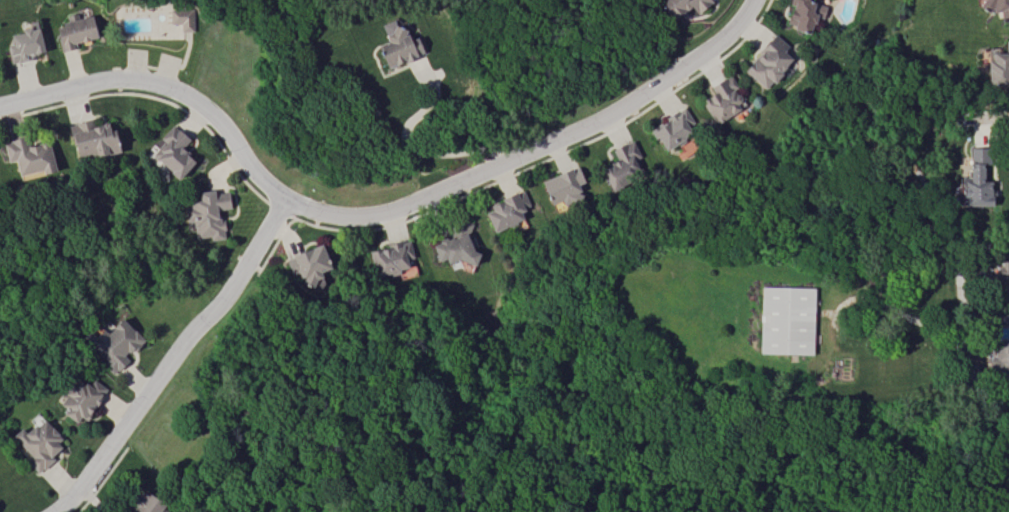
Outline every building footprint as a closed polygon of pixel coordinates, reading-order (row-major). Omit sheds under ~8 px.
[(708,0),(659,0),(657,2),(672,20),(690,6),(696,14),(710,2),(708,0)] [(784,25),(809,33),(813,19),(821,21),(826,6),(807,0),(791,0),(784,25)] [(983,11),(996,9),(997,18),(1008,16),(1008,0),(982,0),(983,11)] [(169,10),(191,9),(192,31),(180,32),(179,23),(169,23),(169,10)] [(53,25),(60,52),(76,48),(75,43),(97,38),(91,15),(53,25)] [(9,62),(43,55),(37,20),(27,22),(28,26),(19,28),(20,32),(10,34),(12,44),(6,45),(9,62)] [(393,25),(391,32),(383,35),(386,41),(376,45),(386,68),(422,52),(416,37),(409,40),(405,29),(393,25)] [(782,73),(779,70),(795,54),(774,34),(741,68),(764,91),(782,73)] [(1004,40),(1004,53),(987,53),(987,85),(1008,85),(1008,40),(1004,40)] [(700,100),(714,124),(745,106),(727,75),(708,86),(712,93),(700,100)] [(649,129),(663,151),(698,128),(684,106),(649,129)] [(67,124),(76,162),(119,152),(114,129),(109,129),(108,122),(94,125),(92,119),(67,124)] [(181,148),(189,139),(171,124),(158,138),(162,142),(150,154),(178,180),(194,161),(181,148)] [(18,176),(41,171),(41,174),(55,171),(49,141),(26,146),(24,138),(3,143),(7,162),(15,160),(18,176)] [(639,157),(631,140),(611,149),(616,161),(600,169),(609,189),(641,175),(634,160),(639,157)] [(989,146),(988,205),(966,205),(966,146),(989,146)] [(194,238),(209,237),(209,240),(223,238),(220,210),(229,208),(227,191),(215,193),(214,189),(198,192),(199,202),(183,204),(185,222),(192,221),(194,238)] [(492,232),(523,220),(519,211),(529,207),(523,191),(483,207),(492,232)] [(476,257),(475,252),(476,251),(467,221),(445,227),(448,237),(431,242),(437,261),(445,258),(447,266),(476,257)] [(412,258),(409,242),(369,249),(374,276),(408,270),(406,259),(412,258)] [(291,275),(298,272),(303,284),(332,273),(321,243),(284,258),(291,275)] [(1008,266),(1008,283),(1008,287),(997,288),(997,266),(1000,266),(1000,260),(1008,260),(1008,266)] [(760,287),(813,288),(812,353),(759,352),(760,287)] [(128,360),(125,357),(143,340),(122,318),(106,332),(104,329),(87,345),(113,374),(128,360)] [(992,342),(1008,341),(1008,382),(989,383),(987,358),(993,358),(992,342)] [(77,422),(81,416),(86,419),(107,390),(81,372),(56,407),(77,422)] [(61,438),(43,417),(26,433),(21,427),(11,436),(20,446),(16,449),(37,472),(63,449),(57,442),(61,438)] [(173,511),(136,488),(125,505),(135,511),(173,511)]
